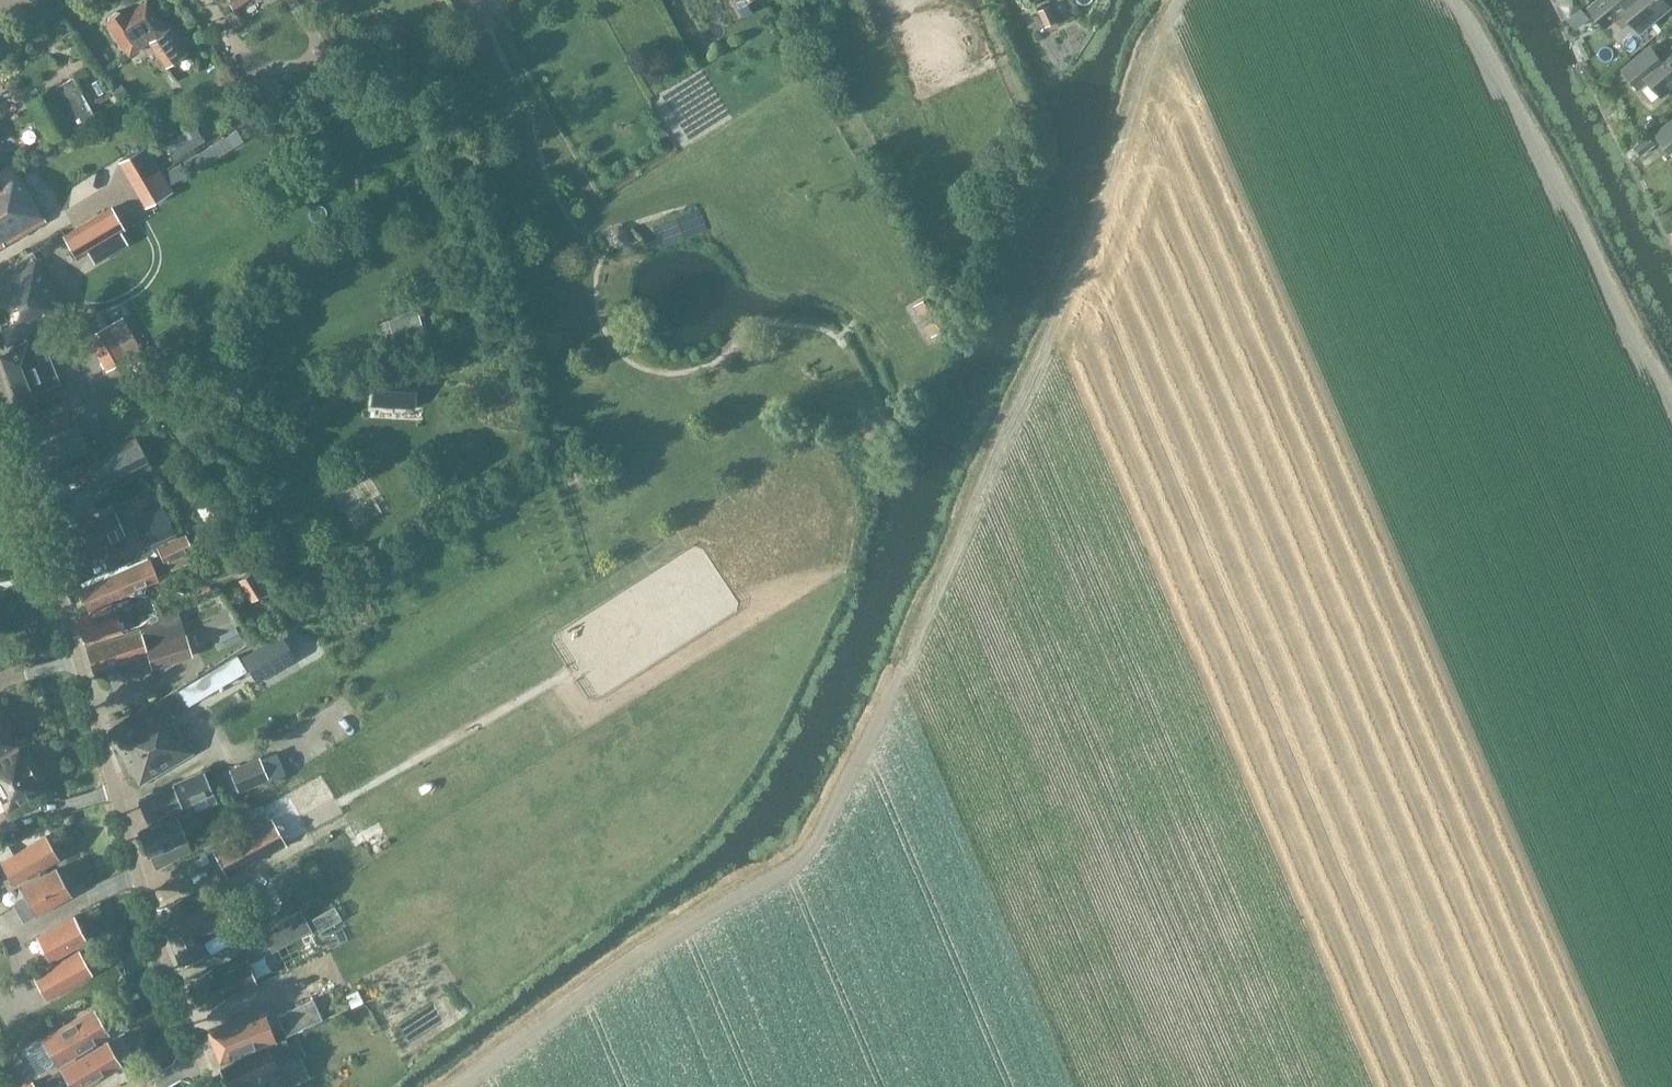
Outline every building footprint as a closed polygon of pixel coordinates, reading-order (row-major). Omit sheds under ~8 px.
[(232,8),(246,0),(227,0),(232,8)] [(1023,4),(1029,21),(1043,16),(1037,0),(1035,0),(1023,4)] [(1588,7),(1598,19),(1603,15),(1611,24),(1623,14),(1639,33),(1669,7),(1664,0),(1597,0),(1588,7)] [(107,21),(106,22),(129,56),(156,37),(163,48),(156,53),(166,67),(188,53),(170,27),(166,30),(146,1),(125,15),(122,11),(120,12),(115,12),(108,17),(107,21)] [(1638,88),(1648,80),(1662,96),(1671,87),(1671,47),(1656,61),(1647,50),(1623,70),(1638,88)] [(73,77),(25,105),(48,144),(95,116),(73,77)] [(1656,134),(1671,154),(1671,120),(1656,134)] [(193,126),(163,144),(173,161),(203,143),(193,126)] [(104,156),(130,203),(159,187),(132,140),(104,156)] [(0,171),(0,249),(46,223),(12,164),(0,171)] [(126,231),(112,207),(64,235),(78,259),(126,231)] [(34,254),(0,275),(0,331),(7,346),(68,311),(34,254)] [(913,306),(932,337),(952,325),(934,293),(913,306)] [(374,318),(379,332),(408,322),(404,309),(374,318)] [(110,324),(90,336),(110,370),(131,358),(110,324)] [(49,368),(41,348),(32,351),(28,340),(1,357),(24,417),(52,404),(40,371),(49,368)] [(415,390),(383,389),(382,406),(414,407),(415,390)] [(87,449),(73,419),(26,440),(39,470),(87,449)] [(102,489),(149,465),(135,439),(88,462),(102,489)] [(53,467),(57,477),(74,471),(70,461),(53,467)] [(86,484),(42,502),(51,528),(96,510),(86,484)] [(101,518),(66,532),(79,564),(106,552),(100,537),(120,528),(110,504),(97,510),(101,518)] [(173,533),(163,509),(134,522),(145,546),(173,533)] [(163,563),(191,550),(184,536),(156,549),(163,563)] [(150,562),(115,577),(114,574),(79,589),(87,609),(157,580),(150,562)] [(90,615),(76,620),(84,644),(119,632),(114,616),(131,611),(126,598),(89,611),(90,615)] [(84,646),(92,672),(147,655),(151,669),(192,656),(185,635),(177,611),(139,629),(84,646)] [(294,658),(281,635),(243,657),(247,665),(250,663),(259,678),(294,658)] [(209,671),(179,689),(178,687),(160,699),(161,701),(160,701),(159,700),(107,732),(139,785),(191,753),(169,716),(218,687),(209,671)] [(15,746),(0,720),(0,755),(15,746)] [(7,813),(43,792),(19,749),(0,760),(0,801),(7,813)] [(275,751),(259,757),(218,774),(227,796),(284,773),(275,751)] [(171,784),(172,788),(139,801),(147,821),(171,811),(173,817),(139,832),(150,857),(187,841),(181,828),(196,822),(188,803),(213,793),(204,771),(171,784)] [(262,857),(248,832),(213,852),(227,876),(262,857)] [(12,885),(58,859),(45,837),(13,855),(9,846),(0,851),(0,863),(12,885)] [(26,897),(12,904),(22,923),(69,897),(54,870),(21,888),(26,897)] [(182,899),(157,910),(180,964),(204,954),(197,936),(229,923),(218,897),(187,909),(182,899)] [(300,910),(261,931),(272,950),(310,929),(300,910)] [(36,937),(49,961),(85,942),(72,918),(36,937)] [(91,975),(79,952),(33,977),(45,1000),(91,975)] [(211,968),(185,979),(199,1009),(224,998),(224,996),(256,982),(245,959),(213,974),(211,968)] [(322,1020),(313,1000),(277,1017),(286,1036),(322,1020)] [(44,1042),(25,1053),(38,1074),(57,1063),(58,1065),(108,1036),(93,1010),(43,1040),(44,1042)] [(261,1010),(207,1031),(220,1064),(274,1041),(261,1010)] [(286,1040),(219,1070),(228,1086),(231,1086),(271,1070),(280,1086),(285,1086),(307,1077),(297,1058),(304,1055),(297,1040),(288,1044),(286,1040)] [(61,1070),(71,1086),(83,1086),(120,1066),(106,1043),(97,1048),(61,1070)]
